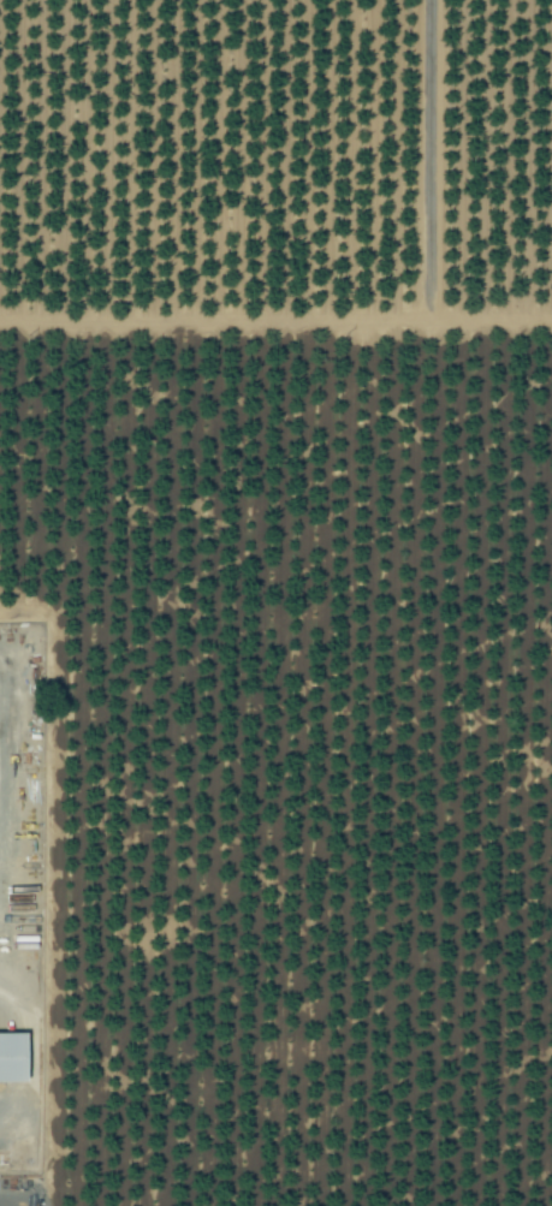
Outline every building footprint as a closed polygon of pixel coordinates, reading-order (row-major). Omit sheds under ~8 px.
[(26,1035),(0,1035),(0,1084),(27,1084),(26,1035)]
